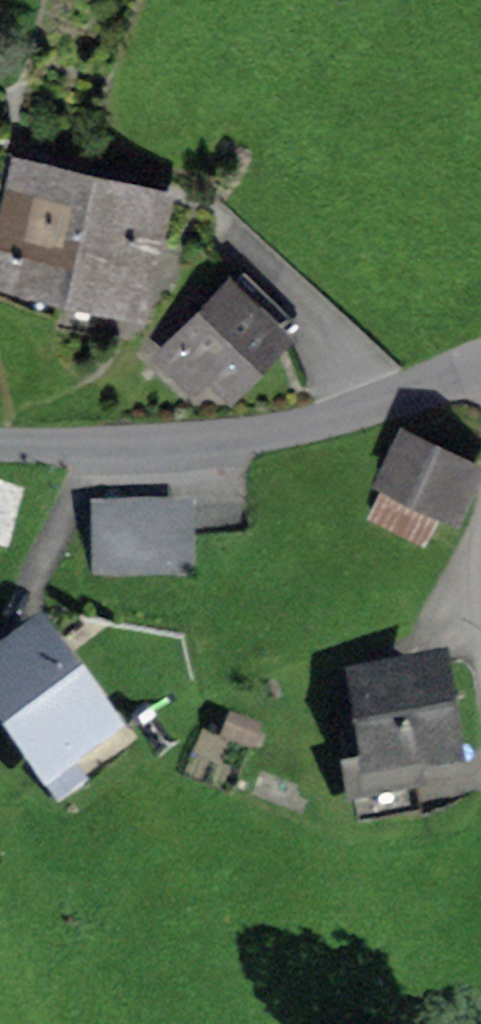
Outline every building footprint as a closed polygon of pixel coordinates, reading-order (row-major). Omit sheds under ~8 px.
[(78,220),(87,183),(16,167),(6,211),(0,209),(0,281),(64,296),(73,254),(68,253),(76,220),(78,220)] [(152,246),(163,200),(87,183),(78,220),(76,220),(68,253),(73,254),(64,296),(127,311),(142,243),(152,246)] [(178,337),(230,386),(289,324),(238,275),(210,304),(198,293),(177,315),(189,326),(178,337)] [(422,539),(437,506),(452,513),(474,469),(406,436),(369,513),(422,539)] [(30,553),(41,515),(0,504),(0,545),(30,553)] [(91,508),(92,572),(192,570),(191,507),(91,508)] [(65,758),(104,729),(37,638),(0,665),(0,688),(4,693),(0,696),(0,704),(49,770),(42,775),(58,797),(81,780),(65,758)] [(415,812),(410,760),(445,755),(433,673),(361,685),(366,719),(357,721),(360,740),(343,743),(356,821),(415,812)]
